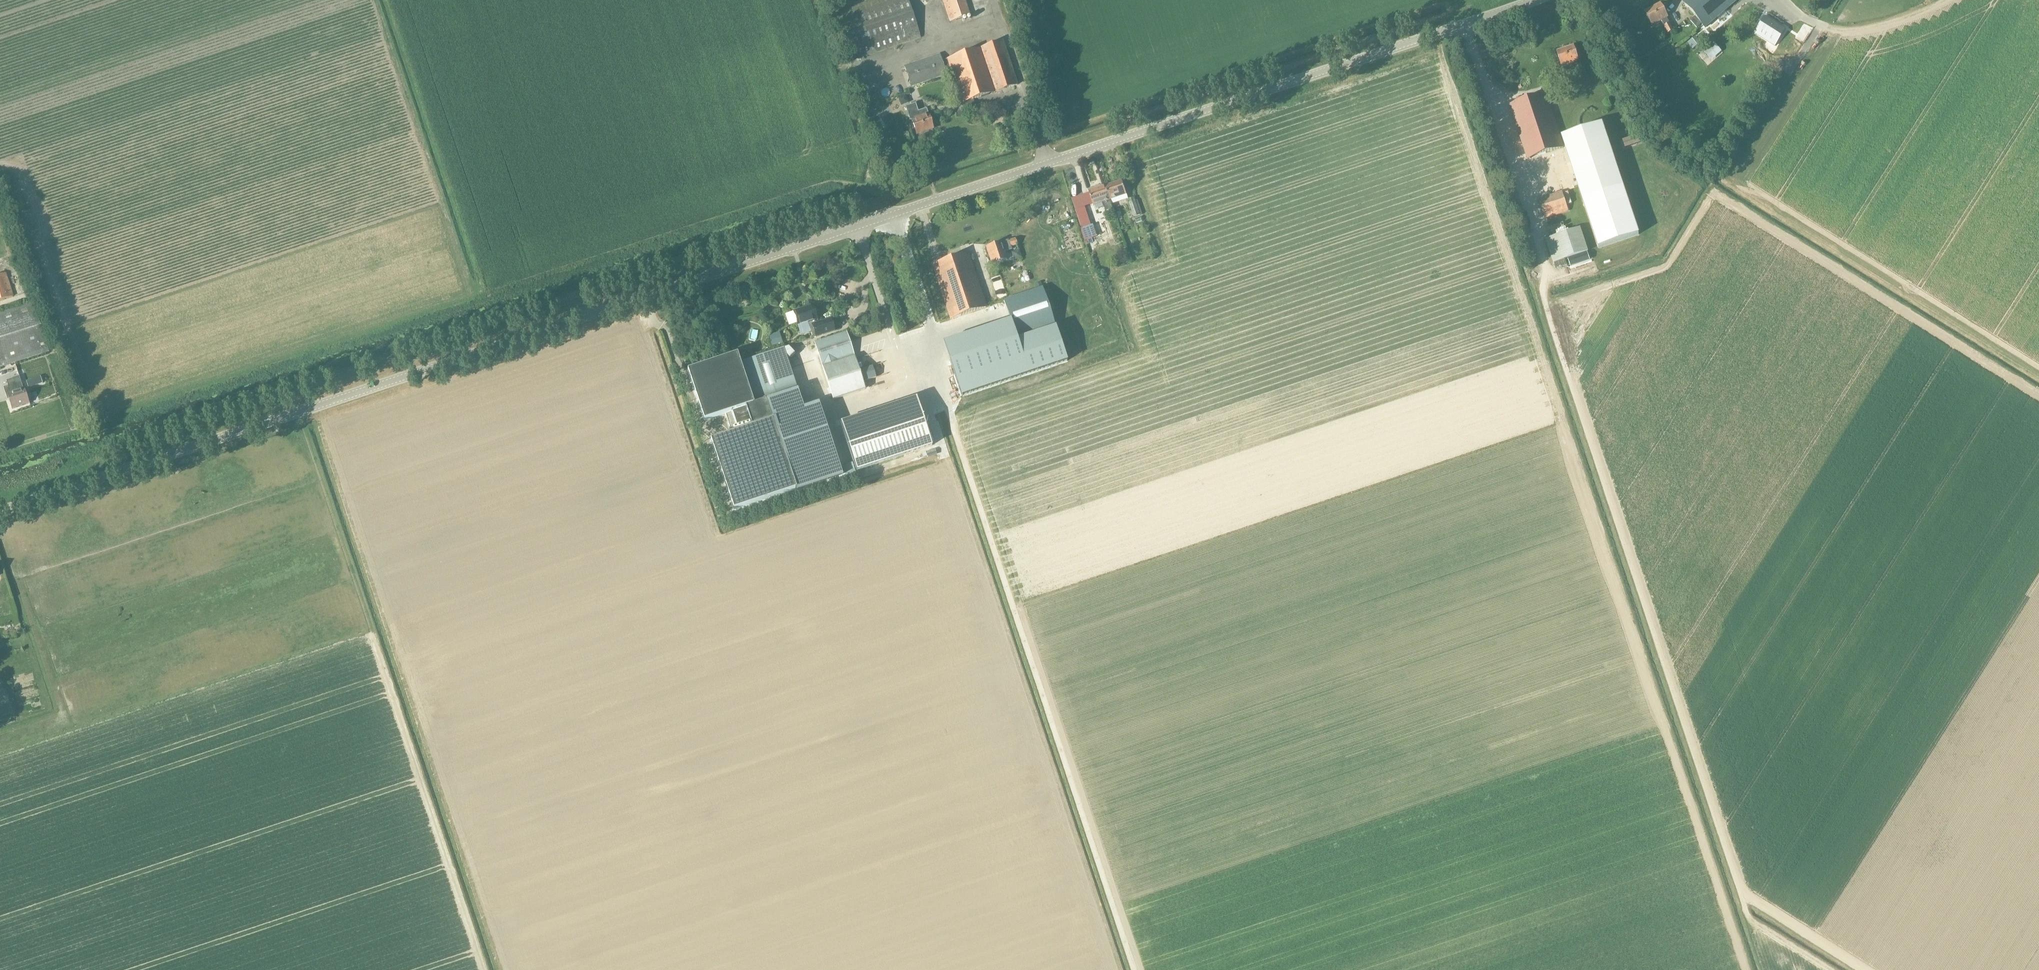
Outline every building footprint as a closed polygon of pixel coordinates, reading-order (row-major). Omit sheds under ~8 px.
[(920,37),(908,0),(871,0),(835,12),(851,60),(920,37)] [(969,15),(964,0),(942,0),(949,21),(969,15)] [(1737,0),(1683,0),(1681,1),(1694,17),(1690,20),(1696,28),(1701,24),(1704,28),(1737,0)] [(1673,30),(1666,18),(1667,17),(1660,3),(1644,12),(1651,26),(1661,21),(1667,33),(1673,30)] [(1774,46),(1786,29),(1765,15),(1754,33),(1774,46)] [(939,54),(904,65),(911,86),(951,73),(957,92),(952,93),(955,102),(960,100),(961,103),(1017,85),(1002,40),(942,61),(939,54)] [(1573,46),(1556,51),(1561,66),(1572,63),(1573,68),(1575,76),(1582,74),(1579,66),(1578,66),(1576,61),(1578,60),(1573,46)] [(1564,147),(1546,96),(1545,93),(1509,105),(1527,160),(1564,147)] [(933,128),(928,114),(926,108),(918,111),(915,103),(905,106),(910,121),(911,120),(916,135),(933,128)] [(1623,186),(1602,123),(1562,137),(1583,199),(1623,186)] [(1105,187),(1110,200),(1126,194),(1122,182),(1105,187)] [(1623,186),(1583,199),(1599,247),(1639,233),(1623,186)] [(1111,205),(1110,200),(1105,187),(1089,193),(1093,205),(1103,202),(1105,208),(1111,205)] [(1561,191),(1559,192),(1559,189),(1553,191),(1553,194),(1539,199),(1545,218),(1561,213),(1568,211),(1561,191)] [(1078,207),(1090,205),(1087,191),(1075,193),(1078,207)] [(1140,217),(1138,213),(1134,199),(1128,200),(1134,219),(1140,217)] [(1094,235),(1107,230),(1103,217),(1089,222),(1094,235)] [(1553,263),(1588,251),(1580,228),(1545,239),(1553,263)] [(1008,240),(986,247),(992,264),(1006,259),(1004,252),(1012,250),(1011,247),(1017,245),(1015,239),(1009,241),(1008,240)] [(950,319),(986,306),(967,252),(931,265),(950,319)] [(1584,257),(1572,263),(1577,271),(1588,265),(1584,257)] [(13,296),(5,273),(0,274),(0,300),(13,296)] [(1006,300),(1004,301),(1017,339),(1028,373),(1057,364),(1045,329),(1055,326),(1042,288),(1015,297),(1012,287),(1001,291),(1003,297),(1005,296),(1006,300)] [(49,351),(33,302),(0,313),(0,367),(49,351)] [(815,321),(810,306),(793,312),(798,326),(808,323),(812,338),(834,331),(830,319),(815,324),(815,321)] [(791,309),(782,312),(787,324),(795,320),(791,309)] [(833,400),(865,389),(854,354),(846,332),(814,343),(821,365),(833,400)] [(803,339),(791,343),(792,348),(804,344),(803,339)] [(967,375),(991,367),(984,346),(960,354),(967,375)] [(783,348),(739,363),(753,405),(766,401),(796,489),(842,474),(818,404),(803,409),(783,348)] [(737,355),(687,371),(704,421),(725,414),(732,433),(710,440),(733,510),(796,489),(766,401),(753,405),(739,363),(737,355)] [(7,394),(12,409),(30,403),(25,387),(23,388),(20,378),(9,382),(10,385),(4,387),(6,394),(7,394)] [(932,445),(920,410),(915,397),(840,422),(844,435),(855,471),(932,445)]
